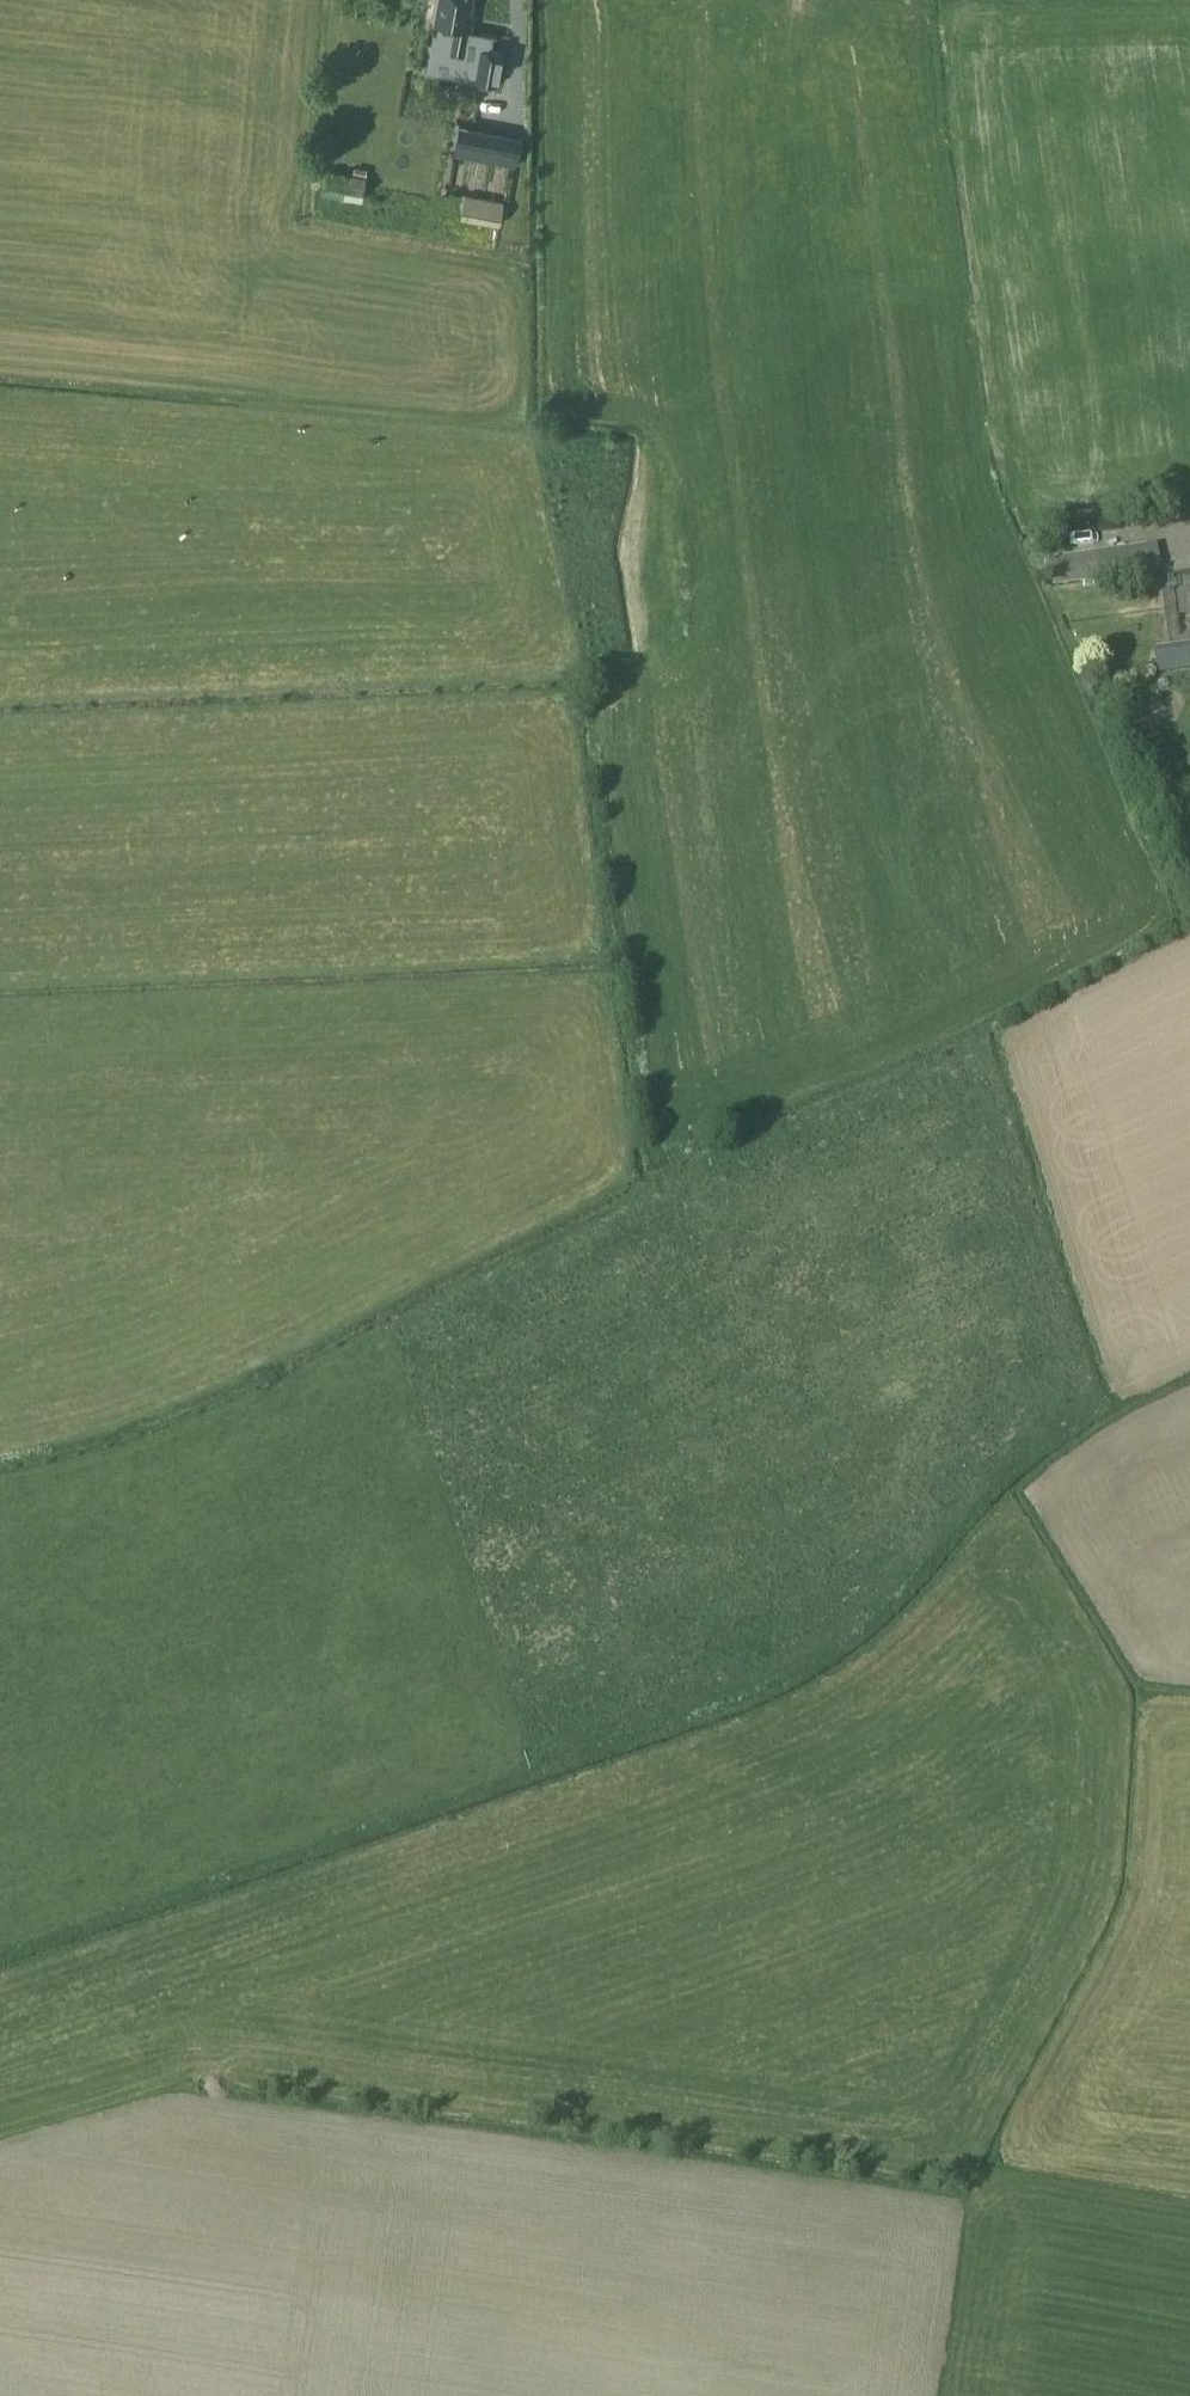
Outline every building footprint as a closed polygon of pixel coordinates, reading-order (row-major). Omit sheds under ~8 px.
[(435,22),(452,25),(448,54),(464,57),(465,52),(476,54),(478,45),(480,46),(481,39),(468,37),(472,12),(468,12),(470,0),(439,0),(435,22)] [(501,162),(506,134),(473,128),(468,156),(501,162)] [(361,201),(365,177),(327,170),(321,194),(361,201)] [(499,225),(502,201),(464,195),(459,218),(499,225)] [(1154,574),(1150,547),(1092,555),(1096,582),(1154,574)] [(1156,676),(1189,671),(1189,646),(1152,652),(1156,676)]
